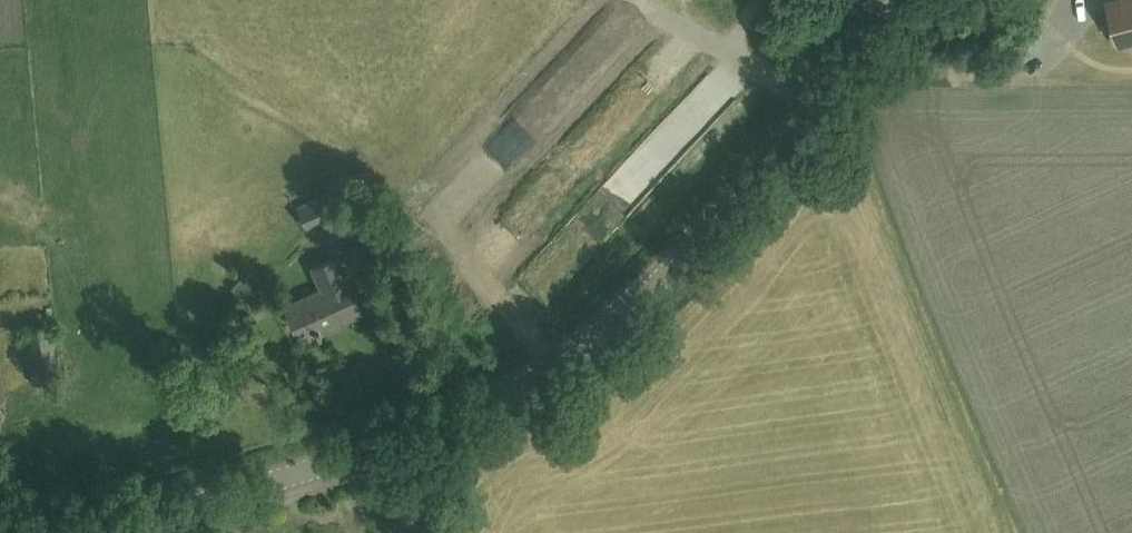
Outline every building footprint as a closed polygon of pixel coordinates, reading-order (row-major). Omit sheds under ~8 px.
[(333,253),(347,246),(323,194),(297,206),(306,225),(318,220),(333,253)] [(338,321),(357,313),(357,312),(356,312),(348,294),(352,292),(345,276),(345,277),(335,255),(312,266),(321,288),(284,305),(292,322),(302,317),(311,336),(339,323),(338,321)] [(264,282),(250,268),(231,289),(245,303),(264,282)]
